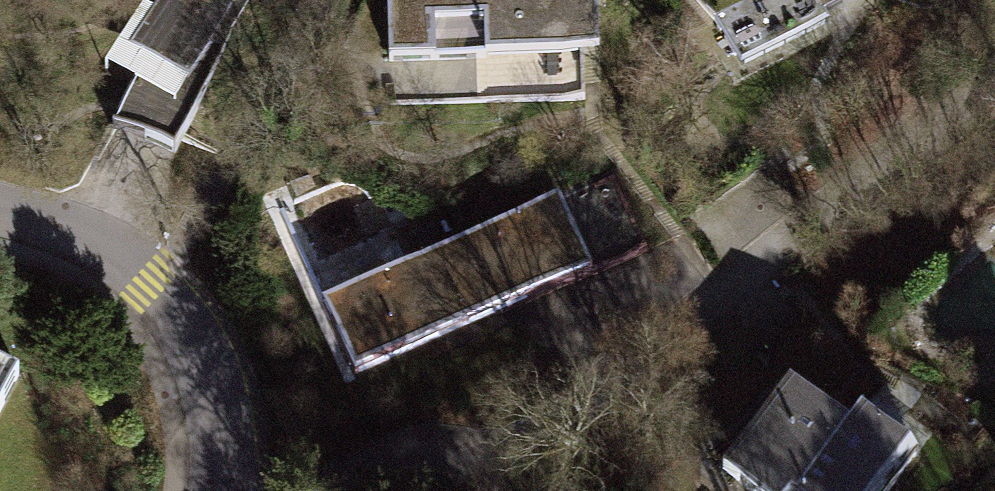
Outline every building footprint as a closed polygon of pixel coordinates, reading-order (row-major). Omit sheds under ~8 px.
[(110,136),(178,168),(226,49),(250,3),(245,0),(163,0),(115,85),(130,93),(110,136)] [(390,63),(599,56),(597,0),(388,0),(390,63)] [(826,13),(851,0),(819,0),(826,13)] [(613,177),(441,255),(476,332),(648,253),(613,177)] [(441,255),(321,310),(356,386),(476,332),(441,255)] [(0,356),(0,415),(23,368),(0,356)] [(852,435),(792,388),(725,473),(748,490),(807,490),(852,435)] [(912,458),(864,420),(852,435),(807,490),(886,490),(912,458)]
